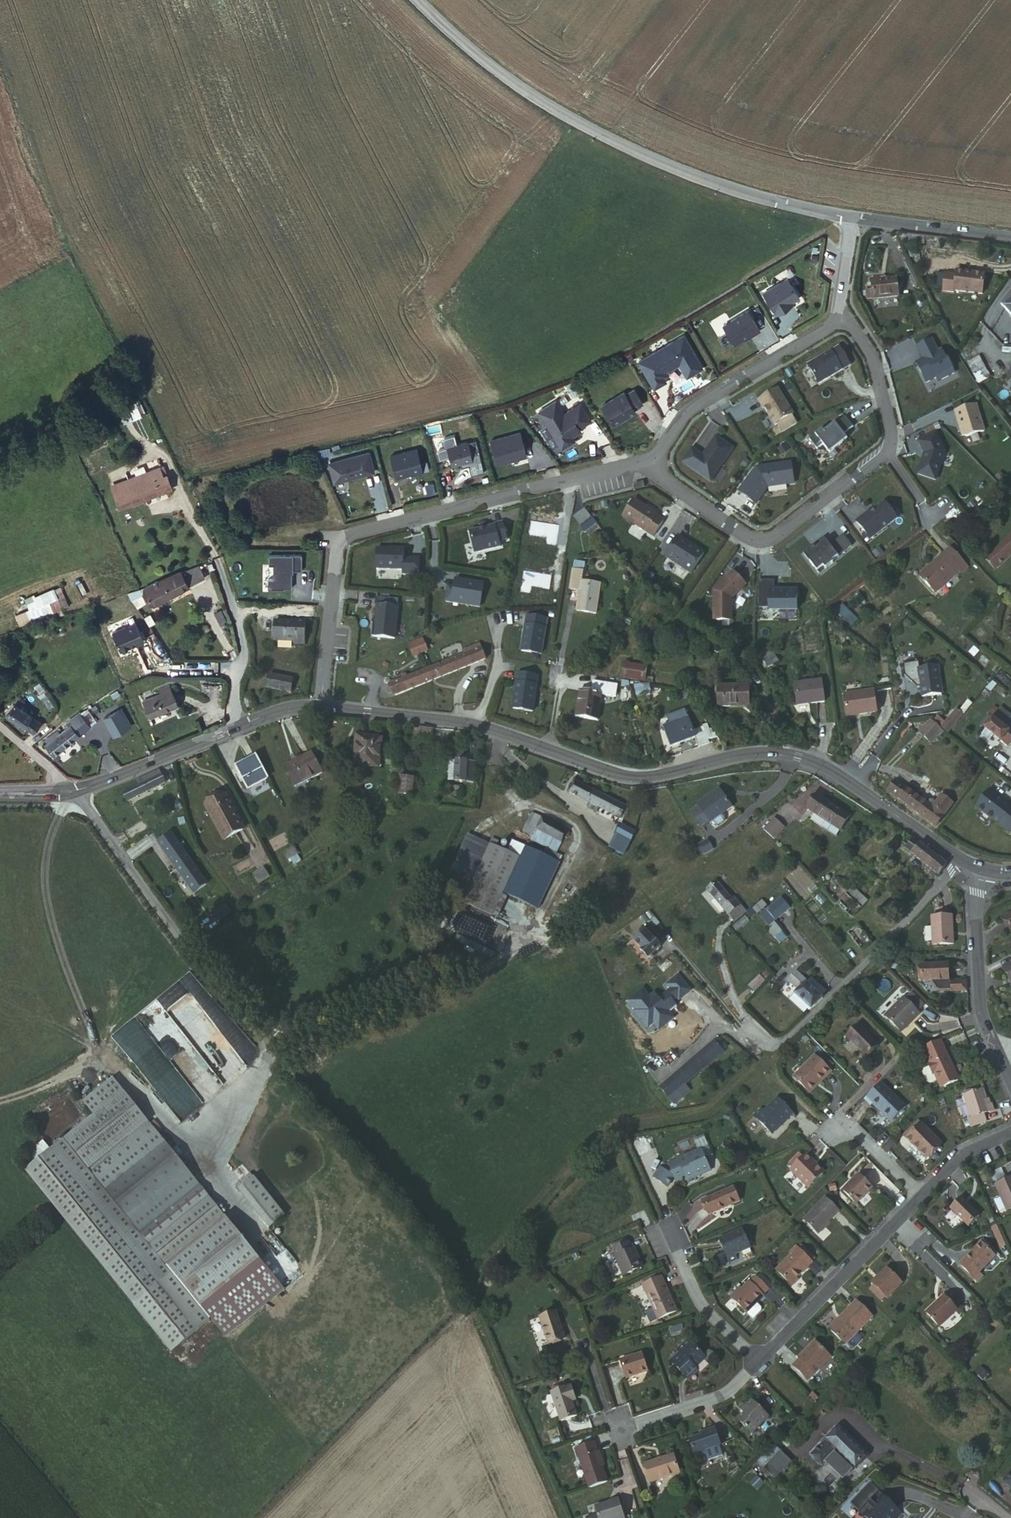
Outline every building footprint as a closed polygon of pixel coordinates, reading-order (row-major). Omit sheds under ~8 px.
[(787,273),(761,288),(775,312),(801,296),(787,273)] [(978,282),(951,278),(948,298),(975,302),(978,282)] [(894,286),(868,286),(868,305),(895,303),(894,286)] [(1000,313),(1009,304),(1004,299),(995,308),(1000,313)] [(1009,304),(1000,313),(998,315),(1006,324),(1010,320),(1010,303),(1009,304)] [(747,307),(720,323),(734,346),(761,330),(747,307)] [(683,334),(635,359),(653,393),(701,368),(683,334)] [(929,345),(914,353),(920,365),(915,367),(916,370),(914,371),(923,389),(933,384),(935,387),(948,380),(929,345)] [(842,349),(808,367),(817,383),(850,365),(842,349)] [(977,371),(972,360),(961,367),(967,378),(977,371)] [(643,403),(634,388),(625,393),(624,391),(601,406),(613,425),(636,411),(634,408),(643,403)] [(778,389),(759,400),(776,430),(796,419),(778,389)] [(538,410),(561,446),(596,427),(580,401),(562,407),(557,400),(538,410)] [(118,409),(122,422),(140,417),(137,404),(118,409)] [(969,411),(948,418),(956,441),(960,443),(977,437),(969,411)] [(832,421),(815,432),(829,449),(846,435),(832,421)] [(490,441),(495,462),(528,456),(523,432),(490,441)] [(693,445),(681,464),(711,483),(733,449),(715,437),(704,453),(693,445)] [(929,439),(912,446),(918,460),(919,463),(918,466),(916,466),(913,478),(931,484),(937,458),(929,439)] [(469,442),(447,449),(452,464),(473,460),(469,442)] [(371,450),(329,461),(333,482),(376,471),(371,450)] [(417,450),(389,458),(395,479),(423,471),(417,450)] [(754,464),(738,491),(758,505),(768,489),(794,484),(791,461),(754,464)] [(151,484),(161,480),(156,468),(147,471),(151,484)] [(163,479),(161,480),(151,484),(111,499),(115,513),(168,493),(163,479)] [(633,496),(619,516),(656,538),(667,520),(633,496)] [(856,520),(871,540),(897,519),(888,503),(856,520)] [(582,528),(592,521),(584,509),(574,516),(582,528)] [(473,552),(509,545),(505,523),(469,529),(473,552)] [(827,568),(851,544),(841,534),(830,546),(822,538),(804,556),(818,571),(823,565),(827,568)] [(677,535),(665,556),(692,573),(704,552),(677,535)] [(1009,538),(1007,535),(996,545),(999,549),(981,565),(991,576),(1010,556),(1010,536),(1009,538)] [(375,569),(403,570),(402,574),(419,575),(420,558),(404,557),(404,548),(376,547),(375,569)] [(292,571),(301,571),(301,554),(268,554),(268,565),(273,565),(273,578),(267,578),(267,589),(292,589),(292,571)] [(962,572),(943,555),(916,585),(931,600),(954,575),(957,578),(962,572)] [(712,586),(714,619),(731,620),(732,600),(749,586),(734,564),(712,586)] [(593,606),(595,579),(579,577),(580,566),(570,566),(569,588),(577,588),(576,606),(593,606)] [(196,572),(178,582),(184,592),(201,583),(196,572)] [(447,585),(444,601),(480,608),(485,583),(455,577),(453,586),(447,585)] [(154,586),(140,594),(143,600),(148,609),(184,592),(178,582),(157,592),(154,586)] [(18,625),(68,606),(60,585),(24,598),(28,609),(14,614),(18,625)] [(768,588),(768,610),(798,611),(799,589),(768,588)] [(127,595),(124,596),(130,605),(143,600),(140,594),(127,595)] [(373,637),(397,638),(399,598),(376,597),(373,637)] [(851,627),(858,619),(843,604),(835,612),(851,627)] [(527,614),(522,651),(543,656),(548,617),(527,614)] [(50,636),(66,630),(64,620),(47,627),(50,636)] [(119,652),(144,642),(136,621),(111,631),(119,652)] [(291,628),(270,628),(270,648),(289,648),(289,652),(300,652),(301,626),(291,626),(291,628)] [(45,635),(45,630),(30,634),(31,639),(45,635)] [(411,646),(416,658),(423,655),(418,643),(411,646)] [(409,661),(416,658),(411,646),(404,648),(409,661)] [(458,655),(460,660),(476,653),(474,648),(458,655)] [(764,667),(777,664),(773,650),(761,653),(764,667)] [(476,653),(460,660),(402,684),(398,685),(387,690),(390,700),(481,664),(476,653)] [(621,678),(646,682),(648,666),(624,662),(621,678)] [(516,672),(512,709),(535,711),(540,675),(516,672)] [(937,702),(933,673),(912,676),(912,685),(914,685),(916,704),(937,702)] [(819,704),(815,682),(788,686),(791,708),(819,704)] [(262,694),(287,698),(288,686),(264,683),(262,694)] [(649,683),(634,686),(636,697),(651,694),(649,683)] [(742,704),(738,684),(713,688),(716,710),(725,709),(725,707),(742,704)] [(616,706),(617,696),(591,690),(589,700),(579,699),(574,726),(596,730),(601,703),(616,706)] [(171,710),(163,691),(137,703),(144,721),(171,710)] [(872,719),(869,696),(839,700),(841,723),(872,719)] [(2,717),(32,737),(40,726),(18,711),(22,706),(16,702),(13,706),(11,704),(2,717)] [(126,728),(116,711),(114,712),(124,729),(126,728)] [(100,720),(110,738),(124,729),(114,712),(100,720)] [(942,740),(956,721),(950,715),(935,734),(942,740)] [(41,749),(50,759),(85,730),(76,717),(63,725),(66,729),(41,749)] [(1005,730),(997,723),(993,729),(986,723),(978,733),(994,746),(1002,737),(1001,735),(1005,730)] [(929,729),(923,724),(912,736),(917,741),(929,729)] [(668,753),(691,746),(685,728),(662,735),(668,753)] [(427,743),(429,732),(409,729),(407,740),(414,741),(414,745),(417,745),(417,741),(427,743)] [(923,747),(935,734),(929,729),(917,741),(923,747)] [(379,742),(352,735),(350,744),(356,745),(352,763),(368,767),(368,770),(373,770),(374,766),(371,765),(372,756),(376,757),(379,742)] [(703,741),(691,746),(694,756),(706,752),(703,741)] [(475,773),(476,749),(468,749),(467,768),(453,767),(451,786),(471,788),(472,772),(475,773)] [(314,769),(303,750),(276,766),(288,785),(314,769)] [(239,787),(260,777),(251,755),(230,765),(239,787)] [(138,791),(122,798),(125,806),(164,789),(157,775),(136,786),(138,791)] [(396,780),(395,798),(409,799),(408,781),(396,780)] [(928,830),(946,806),(934,799),(929,807),(925,804),(920,805),(919,807),(887,784),(880,795),(928,830)] [(571,786),(566,797),(586,806),(598,813),(618,823),(624,812),(571,786)] [(455,801),(455,790),(448,789),(447,800),(455,801)] [(707,828),(719,818),(728,811),(715,793),(694,810),(695,811),(687,817),(698,832),(706,826),(707,828)] [(821,821),(817,828),(831,839),(846,819),(815,796),(806,809),(811,814),(821,821)] [(982,796),(970,813),(1004,837),(1010,828),(1010,817),(982,796)] [(242,835),(223,799),(203,811),(221,846),(242,835)] [(598,813),(586,806),(584,813),(595,819),(598,813)] [(807,820),(817,828),(821,821),(811,814),(807,820)] [(526,831),(533,835),(539,823),(531,818),(526,831)] [(726,827),(719,818),(707,828),(713,837),(726,827)] [(539,823),(533,835),(557,846),(560,839),(563,834),(539,823)] [(781,833),(771,823),(762,833),(771,843),(781,833)] [(628,847),(633,838),(620,831),(615,841),(628,847)] [(563,834),(560,839),(567,843),(570,837),(563,834)] [(169,836),(157,845),(191,896),(204,888),(169,836)] [(464,902),(489,845),(471,836),(444,893),(464,902)] [(509,854),(489,845),(464,902),(494,916),(505,894),(526,849),(514,844),(509,854)] [(700,858),(709,853),(705,845),(696,849),(700,858)] [(940,869),(922,855),(921,857),(908,846),(903,851),(899,848),(897,851),(931,880),(940,869)] [(545,858),(526,849),(505,894),(538,909),(559,865),(545,858)] [(548,851),(545,858),(559,865),(563,857),(548,851)] [(295,861),(290,853),(280,859),(285,868),(295,861)] [(267,879),(262,871),(251,878),(256,886),(267,879)] [(728,905),(715,888),(705,895),(726,921),(738,912),(731,903),(728,905)] [(849,895),(835,909),(848,923),(863,908),(849,895)] [(786,913),(778,902),(763,915),(771,926),(786,913)] [(222,910),(210,917),(215,925),(227,917),(222,910)] [(1002,921),(1008,937),(1010,935),(1010,917),(1002,921)] [(949,949),(948,923),(927,924),(928,950),(949,949)] [(657,952),(644,936),(634,945),(641,955),(640,956),(646,963),(657,952)] [(963,995),(963,986),(958,986),(958,984),(951,984),(950,985),(948,985),(946,983),(947,967),(918,967),(918,984),(928,984),(928,986),(933,993),(935,994),(947,994),(947,995),(963,995)] [(1000,972),(1008,991),(1010,989),(1010,967),(1000,972)] [(791,998),(805,1013),(818,1001),(816,999),(819,997),(806,982),(802,985),(792,974),(783,982),(794,995),(791,998)] [(924,1010),(911,995),(904,1001),(917,1015),(924,1010)] [(917,1015),(904,1001),(903,1000),(883,1019),(898,1034),(909,1023),(911,1025),(919,1017),(917,1015)] [(202,1008),(135,1062),(182,1126),(250,1064),(202,1008)] [(909,1023),(898,1034),(900,1037),(911,1025),(909,1023)] [(857,1026),(843,1040),(863,1060),(875,1049),(865,1038),(867,1036),(857,1026)] [(715,1041),(723,1050),(727,1046),(719,1037),(715,1041)] [(666,1102),(723,1052),(715,1043),(658,1092),(666,1102)] [(945,1060),(938,1044),(929,1048),(936,1064),(945,1060)] [(936,1064),(929,1048),(919,1052),(926,1068),(925,1069),(925,1070),(920,1072),(918,1076),(923,1087),(927,1087),(935,1083),(940,1093),(957,1086),(953,1075),(952,1072),(945,1060),(936,1064)] [(815,1084),(817,1087),(829,1076),(812,1058),(790,1081),(805,1095),(815,1084)] [(263,1259),(112,1076),(82,1098),(96,1113),(24,1170),(172,1355),(215,1322),(201,1307),(263,1259)] [(807,1098),(817,1087),(815,1084),(805,1095),(807,1098)] [(903,1111),(879,1085),(862,1103),(868,1110),(870,1108),(888,1126),(903,1111)] [(985,1116),(976,1095),(958,1104),(966,1125),(964,1126),(967,1134),(982,1127),(978,1119),(985,1116)] [(789,1115),(774,1101),(761,1115),(758,1112),(751,1120),(770,1139),(777,1132),(775,1130),(778,1127),(780,1129),(786,1123),(784,1121),(789,1115)] [(934,1109),(930,1105),(925,1109),(929,1114),(934,1109)] [(903,1145),(919,1129),(917,1126),(901,1142),(903,1145)] [(938,1149),(919,1129),(903,1145),(923,1165),(938,1149)] [(682,1178),(684,1182),(686,1187),(695,1183),(693,1180),(709,1173),(700,1152),(685,1159),(676,1163),(666,1167),(672,1182),(682,1178)] [(790,1174),(802,1162),(797,1157),(786,1168),(790,1174)] [(808,1169),(811,1166),(804,1159),(802,1162),(790,1174),(788,1177),(805,1194),(819,1180),(808,1169)] [(822,1178),(811,1166),(808,1169),(819,1180),(822,1178)] [(288,1217),(253,1174),(236,1191),(267,1231),(288,1217)] [(674,1186),(684,1182),(682,1178),(672,1182),(674,1186)] [(857,1208),(873,1191),(859,1178),(843,1193),(857,1208)] [(1008,1181),(990,1189),(1002,1216),(1010,1212),(1010,1187),(1008,1181)] [(709,1219),(738,1206),(732,1191),(702,1203),(709,1219)] [(815,1237),(839,1215),(825,1200),(802,1223),(815,1237)] [(979,1221),(961,1203),(950,1214),(969,1233),(979,1221)] [(748,1252),(741,1233),(716,1244),(727,1267),(735,1263),(733,1258),(748,1252)] [(631,1258),(628,1252),(625,1244),(609,1251),(621,1279),(640,1271),(634,1256),(631,1258)] [(972,1281),(994,1259),(979,1245),(957,1266),(972,1281)] [(796,1253),(809,1266),(813,1262),(799,1249),(796,1253)] [(920,1256),(933,1273),(940,1267),(928,1250),(920,1256)] [(810,1267),(809,1266),(796,1253),(794,1251),(787,1258),(789,1260),(772,1276),(789,1292),(795,1286),(793,1284),(810,1267)] [(286,1290),(270,1271),(215,1322),(227,1340),(286,1290)] [(901,1288),(886,1273),(871,1288),(873,1290),(884,1302),(886,1304),(901,1288)] [(641,1289),(657,1282),(655,1277),(640,1284),(641,1289)] [(747,1286),(731,1302),(752,1322),(759,1314),(759,1311),(755,1307),(762,1300),(761,1299),(766,1293),(754,1280),(748,1286),(747,1286)] [(659,1281),(657,1282),(641,1289),(640,1290),(654,1323),(673,1313),(659,1281)] [(884,1302),(873,1290),(869,1295),(880,1306),(884,1302)] [(955,1315),(940,1300),(923,1318),(937,1333),(955,1315)] [(840,1323),(829,1334),(843,1348),(870,1321),(854,1305),(837,1321),(840,1323)] [(982,1313),(977,1307),(972,1312),(977,1318),(982,1313)] [(562,1340),(555,1312),(538,1318),(546,1344),(562,1340)] [(887,1324),(891,1329),(897,1324),(892,1319),(887,1324)] [(827,1332),(829,1334),(840,1323),(837,1321),(827,1332)] [(703,1360),(685,1341),(676,1352),(679,1355),(669,1365),(687,1383),(696,1373),(694,1370),(703,1360)] [(804,1384),(828,1361),(811,1344),(794,1361),(796,1363),(789,1369),(804,1384)] [(646,1374),(641,1355),(618,1362),(623,1381),(646,1374)] [(572,1416),(569,1404),(567,1400),(572,1398),(569,1388),(548,1395),(555,1421),(572,1416)] [(764,1419),(748,1402),(742,1408),(740,1406),(735,1411),(740,1416),(734,1423),(746,1436),(764,1419)] [(718,1448),(713,1430),(703,1433),(704,1437),(688,1442),(693,1460),(702,1457),(701,1453),(718,1448)] [(835,1432),(809,1458),(820,1469),(823,1466),(842,1484),(852,1474),(851,1474),(853,1472),(854,1473),(866,1462),(835,1432)] [(571,1450),(584,1490),(602,1484),(591,1445),(571,1450)] [(770,1483),(786,1465),(768,1448),(751,1466),(770,1483)] [(675,1478),(670,1459),(643,1467),(648,1486),(675,1478)] [(1002,1484),(1010,1492),(1010,1473),(1002,1484)] [(872,1494),(853,1513),(858,1517),(897,1517),(872,1494)] [(614,1501),(591,1509),(594,1517),(620,1517),(614,1501)]
